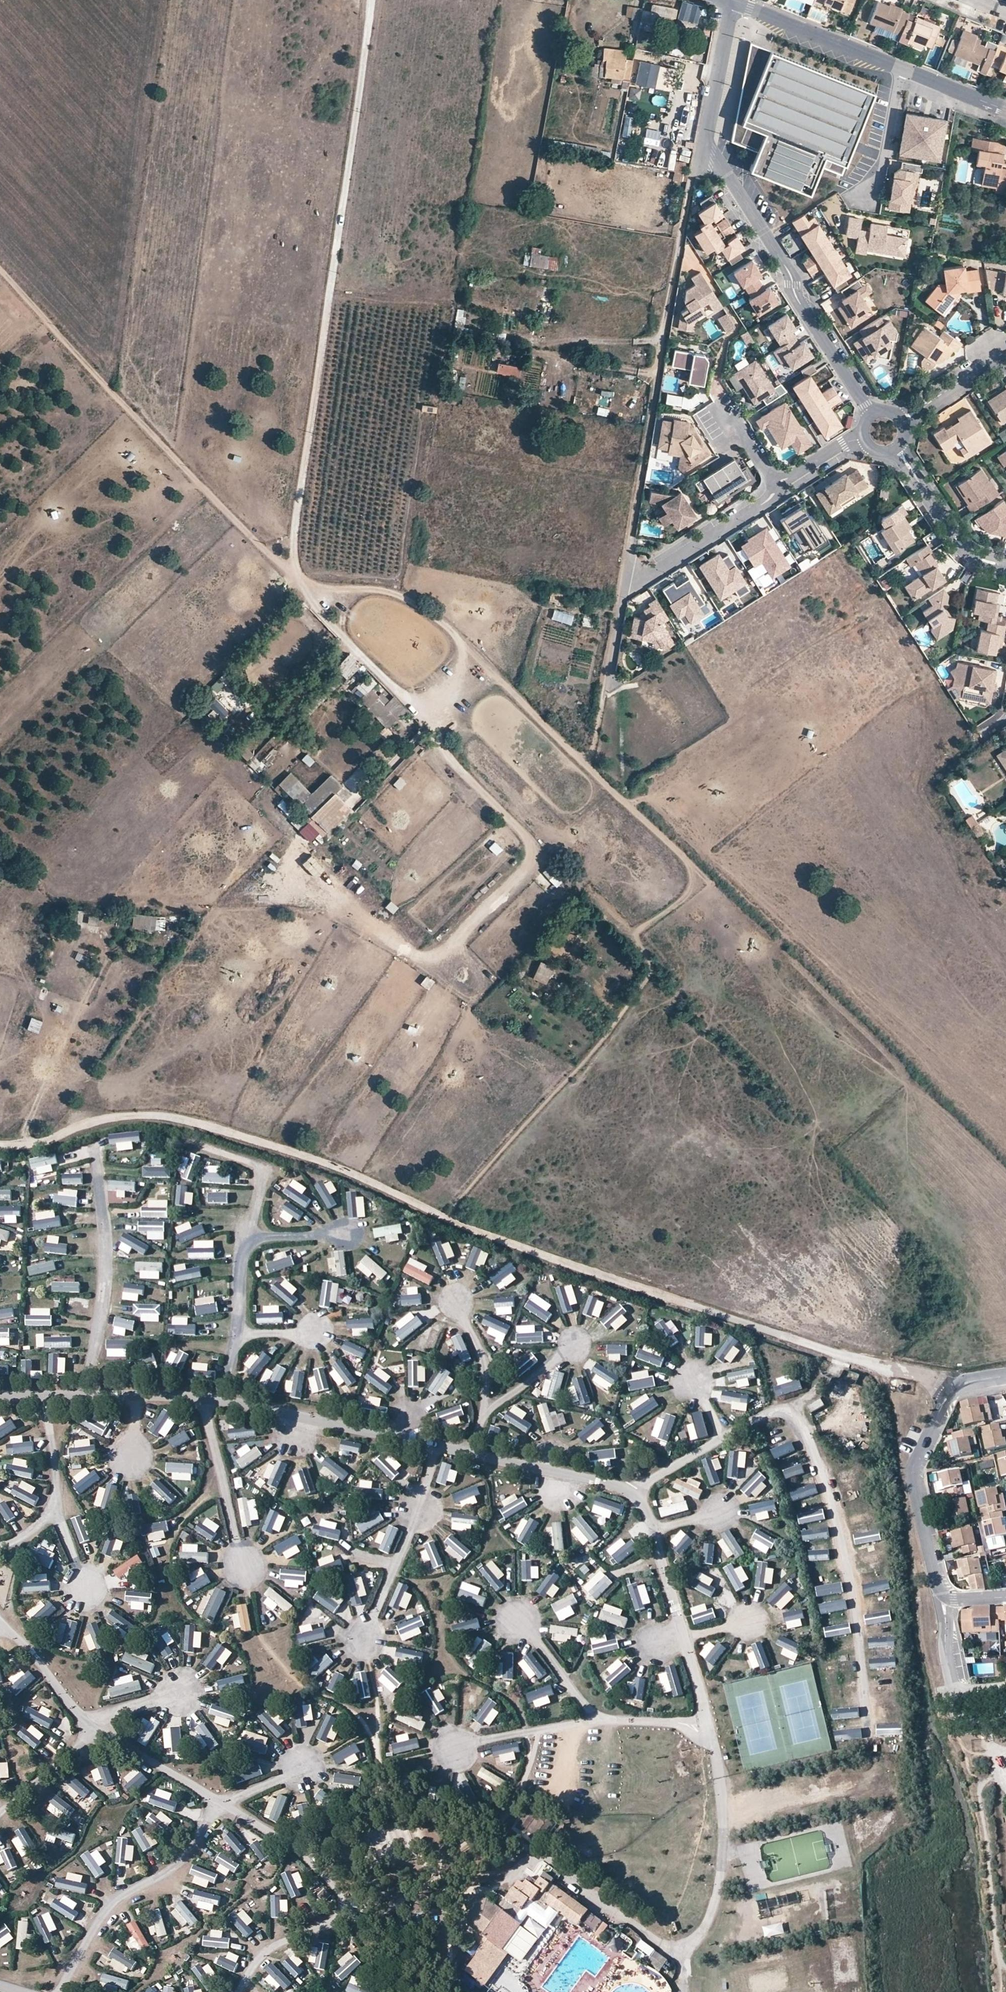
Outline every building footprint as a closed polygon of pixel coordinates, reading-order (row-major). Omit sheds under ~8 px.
[(825,3),(842,9),(850,12),(855,0),(826,0),(825,3)] [(679,18),(699,23),(703,6),(683,1),(679,18)] [(876,25),(875,29),(898,39),(908,13),(900,10),(887,5),(877,1),(869,22),(876,25)] [(648,17),(639,16),(637,25),(662,30),(664,21),(669,22),(670,13),(650,9),(648,17)] [(924,20),(908,13),(898,39),(897,40),(921,49),(923,44),(931,47),(939,26),(931,23),(924,20)] [(995,50),(988,48),(973,42),(975,38),(976,35),(963,31),(954,54),(981,66),(979,71),(985,74),(986,73),(990,61),(995,50)] [(938,36),(936,43),(942,45),(945,39),(938,36)] [(644,50),(646,38),(639,37),(637,49),(644,50)] [(975,38),(973,42),(988,48),(990,44),(975,38)] [(758,146),(756,152),(749,170),(808,194),(819,166),(840,175),(873,91),(749,41),(753,74),(742,75),(729,141),(752,150),(755,144),(758,146)] [(753,74),(749,41),(742,75),(753,74)] [(952,42),(948,53),(954,54),(957,44),(952,42)] [(671,54),(681,56),(684,46),(673,43),(671,54)] [(990,61),(1000,65),(998,69),(1005,72),(1005,73),(1005,52),(1005,48),(997,44),(995,50),(990,61)] [(606,55),(604,70),(611,72),(611,76),(622,78),(625,58),(606,55)] [(990,61),(986,73),(1003,80),(1005,72),(998,69),(1000,65),(990,61)] [(677,69),(642,63),(637,85),(672,92),(677,69)] [(950,122),(908,115),(901,159),(921,162),(943,165),(950,122)] [(625,116),(623,137),(632,138),(634,117),(625,116)] [(641,137),(655,138),(656,131),(642,130),(641,137)] [(977,161),(984,162),(981,183),(996,185),(997,179),(1005,181),(1005,168),(1000,167),(1003,152),(993,150),(994,140),(971,136),(970,150),(978,151),(977,161)] [(993,150),(1003,152),(1004,142),(994,140),(993,150)] [(681,160),(688,161),(690,151),(683,150),(681,160)] [(921,162),(901,159),(899,167),(893,172),(893,176),(896,177),(896,181),(891,184),(887,207),(908,210),(909,204),(907,200),(909,187),(906,183),(907,179),(912,180),(913,170),(917,170),(920,171),(921,162)] [(677,161),(674,180),(684,182),(687,162),(677,161)] [(909,204),(917,170),(913,170),(912,180),(907,179),(906,183),(909,187),(907,200),(909,204)] [(722,213),(710,193),(698,201),(702,207),(697,210),(703,221),(698,224),(700,227),(693,232),(705,251),(712,246),(715,249),(720,246),(730,263),(742,256),(738,250),(743,246),(735,233),(726,239),(727,241),(724,243),(720,237),(722,236),(714,224),(712,225),(708,219),(712,217),(713,219),(722,213)] [(804,221),(800,214),(791,220),(799,233),(802,231),(806,238),(804,240),(808,246),(811,245),(815,250),(812,252),(801,260),(810,273),(821,265),(823,264),(827,269),(824,271),(829,278),(832,276),(835,281),(832,283),(837,291),(839,289),(845,285),(841,279),(847,275),(811,217),(804,221)] [(860,217),(848,215),(845,232),(856,234),(854,249),(865,251),(866,247),(903,254),(906,236),(890,233),(890,237),(886,237),(887,233),(885,232),(886,224),(870,221),(868,230),(859,228),(860,217)] [(725,217),(714,224),(722,236),(733,229),(725,217)] [(553,257),(553,254),(526,250),(524,263),(557,270),(558,258),(553,257)] [(755,260),(735,272),(749,294),(763,285),(760,280),(766,277),(755,260)] [(951,292),(953,289),(959,288),(965,287),(966,291),(979,289),(976,272),(963,273),(963,270),(962,266),(942,268),(944,283),(936,285),(924,302),(934,308),(937,307),(939,303),(947,300),(949,302),(955,294),(951,292)] [(1002,288),(1002,292),(1005,293),(1005,273),(985,269),(987,286),(1002,288)] [(708,283),(699,270),(690,276),(694,282),(685,288),(683,300),(687,305),(680,310),(676,326),(688,328),(690,317),(703,309),(699,304),(706,300),(713,310),(721,305),(710,287),(708,288),(706,285),(708,283)] [(845,285),(839,289),(844,296),(840,298),(843,302),(840,305),(837,306),(842,314),(846,320),(855,314),(859,320),(867,315),(863,309),(867,306),(861,296),(865,293),(860,286),(861,285),(857,278),(845,285)] [(870,290),(865,282),(861,285),(860,286),(865,293),(870,290)] [(782,305),(771,287),(749,301),(760,318),(782,305)] [(947,300),(939,303),(937,307),(934,308),(942,313),(949,302),(947,300)] [(458,309),(457,326),(465,326),(466,310),(458,309)] [(716,316),(725,330),(732,325),(733,322),(725,310),(716,316)] [(798,330),(787,314),(767,326),(782,349),(797,339),(793,333),(798,330)] [(850,326),(859,320),(855,314),(846,320),(850,326)] [(862,336),(858,339),(861,344),(856,347),(864,359),(873,354),(888,357),(891,339),(895,339),(896,331),(888,319),(884,322),(879,316),(858,329),(862,336)] [(943,330),(938,336),(924,326),(922,329),(917,326),(911,335),(915,338),(910,345),(924,355),(935,362),(941,361),(943,358),(945,355),(947,357),(952,349),(954,351),(961,342),(943,330)] [(797,339),(782,349),(775,353),(783,365),(789,361),(796,372),(800,370),(811,363),(815,358),(805,343),(798,345),(797,339)] [(858,339),(853,342),(856,347),(861,344),(858,339)] [(671,364),(690,368),(695,369),(693,381),(703,383),(707,358),(703,353),(692,351),(693,349),(688,348),(688,350),(674,348),(671,364)] [(924,355),(923,358),(933,365),(935,362),(924,355)] [(734,371),(742,384),(745,383),(746,385),(745,389),(754,402),(775,388),(755,358),(734,371)] [(921,360),(921,365),(927,369),(932,367),(933,365),(923,358),(921,360)] [(498,362),(497,372),(518,376),(520,366),(498,362)] [(816,369),(811,363),(800,370),(804,376),(791,384),(813,419),(807,423),(814,434),(821,430),(823,435),(838,425),(834,419),(837,417),(833,411),(830,413),(827,407),(829,405),(840,398),(832,385),(821,392),(818,394),(814,388),(817,386),(813,380),(810,381),(806,375),(809,374),(816,369)] [(989,404),(1005,392),(1005,388),(987,401),(989,404)] [(689,396),(682,395),(680,404),(691,406),(701,399),(696,391),(689,396)] [(682,395),(666,392),(665,402),(680,404),(682,395)] [(989,404),(1001,422),(1005,419),(1005,392),(989,404)] [(765,424),(767,426),(773,427),(781,440),(789,441),(792,439),(793,439),(800,449),(811,443),(784,400),(760,415),(758,425),(760,427),(765,424)] [(952,443),(959,439),(963,444),(959,447),(959,448),(965,457),(981,446),(980,444),(988,438),(969,410),(956,418),(957,421),(961,426),(955,431),(951,425),(944,430),(942,428),(933,434),(944,451),(953,445),(952,443)] [(687,430),(687,420),(672,418),(672,420),(662,419),(657,445),(667,447),(667,451),(680,455),(686,456),(692,465),(705,456),(699,447),(703,445),(694,431),(689,434),(687,430)] [(951,425),(955,431),(961,426),(957,421),(951,425)] [(789,441),(781,440),(773,427),(767,426),(780,447),(789,441)] [(792,446),(796,452),(800,449),(793,439),(792,439),(789,441),(792,446)] [(963,444),(959,439),(952,443),(953,445),(956,449),(959,448),(959,447),(963,444)] [(703,445),(699,447),(705,456),(708,454),(703,445)] [(995,456),(1001,465),(1005,463),(1005,462),(1005,449),(995,456)] [(686,456),(680,455),(678,467),(681,472),(692,465),(686,456)] [(733,457),(694,482),(699,489),(707,485),(717,501),(726,495),(724,492),(737,483),(739,487),(752,478),(745,467),(741,470),(733,457)] [(867,484),(857,468),(847,475),(845,473),(831,482),(832,484),(830,486),(828,483),(824,486),(826,490),(818,496),(826,507),(834,501),(837,506),(858,493),(857,491),(867,484)] [(965,495),(967,494),(973,501),(966,504),(965,505),(969,512),(999,493),(990,480),(988,481),(979,469),(958,483),(965,495)] [(973,501),(967,494),(965,495),(958,483),(954,486),(966,504),(973,501)] [(826,490),(824,486),(815,492),(818,496),(826,490)] [(695,515),(680,491),(675,495),(656,491),(654,501),(662,503),(667,510),(672,519),(677,527),(685,522),(690,518),(695,515)] [(992,527),(996,528),(995,532),(1004,534),(1004,535),(1005,536),(1005,504),(1003,499),(976,517),(981,524),(988,530),(992,527)] [(834,501),(826,507),(829,512),(837,506),(834,501)] [(882,516),(881,519),(901,506),(900,504),(882,516)] [(913,539),(907,530),(904,526),(908,523),(903,515),(906,513),(901,506),(881,519),(885,526),(881,529),(895,551),(913,539)] [(817,548),(827,542),(807,507),(783,521),(792,536),(805,529),(817,548)] [(672,519),(667,510),(658,516),(663,524),(672,519)] [(750,541),(742,546),(754,567),(764,560),(775,578),(793,567),(768,527),(749,539),(750,541)] [(940,571),(937,572),(934,567),(937,565),(938,564),(931,553),(933,551),(928,543),(908,557),(913,564),(916,562),(921,559),(928,571),(923,573),(912,580),(911,591),(915,598),(945,578),(940,571)] [(724,560),(721,554),(702,566),(723,600),(737,592),(741,598),(752,591),(731,556),(724,560)] [(921,559),(916,562),(923,573),(928,571),(921,559)] [(679,587),(677,583),(665,591),(687,627),(705,617),(699,607),(704,604),(689,581),(679,587)] [(924,611),(928,618),(933,624),(931,631),(944,633),(952,628),(954,616),(952,616),(948,616),(943,608),(946,607),(950,604),(945,597),(949,594),(944,587),(929,598),(933,604),(924,611)] [(997,615),(993,615),(995,603),(997,593),(977,588),(972,611),(979,612),(978,620),(988,622),(996,624),(997,615)] [(670,621),(656,599),(648,604),(650,606),(643,610),(646,614),(648,618),(645,620),(640,619),(634,617),(630,637),(641,639),(642,634),(656,636),(662,647),(673,640),(663,625),(670,621)] [(948,616),(952,616),(946,607),(943,608),(948,616)] [(997,645),(999,634),(1004,634),(1005,626),(996,624),(988,622),(986,630),(980,629),(978,639),(976,649),(995,653),(997,645)] [(642,634),(641,639),(653,641),(658,650),(662,647),(656,636),(642,634)] [(673,640),(662,647),(666,652),(676,645),(673,640)] [(351,677),(362,666),(351,655),(340,666),(351,677)] [(956,680),(955,687),(964,689),(962,697),(988,703),(989,703),(992,692),(993,686),(993,683),(996,671),(958,663),(949,673),(956,680)] [(371,675),(353,691),(387,730),(407,712),(393,696),(388,701),(376,686),(379,684),(371,675)] [(255,756),(267,767),(288,743),(277,733),(255,756)] [(998,754),(1005,766),(1005,748),(998,754)] [(394,784),(400,790),(408,784),(402,777),(394,784)] [(352,807),(335,791),(313,814),(330,831),(352,807)] [(497,856),(504,850),(496,842),(489,848),(497,856)] [(386,908),(395,914),(400,907),(391,901),(386,908)] [(83,909),(73,909),(73,923),(82,924),(83,909)] [(155,928),(156,915),(135,912),(133,925),(155,928)] [(89,914),(88,923),(102,925),(103,916),(89,914)] [(30,944),(26,956),(37,959),(41,948),(30,944)] [(554,966),(540,961),(533,977),(546,983),(554,966)] [(428,988),(434,979),(425,972),(419,981),(428,988)] [(144,1143),(113,1144),(113,1157),(145,1156),(144,1143)] [(191,1178),(195,1150),(182,1148),(179,1176),(191,1178)] [(46,1185),(59,1157),(47,1151),(34,1180),(46,1185)] [(167,1165),(136,1166),(136,1179),(168,1178),(167,1165)] [(238,1170),(206,1172),(207,1185),(238,1183),(238,1170)] [(58,1184),(89,1186),(90,1173),(58,1171),(58,1184)] [(316,1186),(331,1213),(342,1207),(327,1179),(316,1186)] [(282,1191),(309,1208),(316,1197),(289,1180),(282,1191)] [(145,1183),(113,1184),(114,1197),(145,1196),(145,1183)] [(173,1190),(190,1216),(201,1209),(184,1183),(173,1190)] [(10,1202),(11,1189),(0,1188),(0,1201),(10,1202)] [(50,1203),(82,1205),(83,1192),(51,1190),(50,1203)] [(237,1191),(205,1192),(205,1205),(237,1204),(237,1191)] [(351,1193),(351,1225),(364,1225),(364,1193),(351,1193)] [(136,1216),(135,1201),(119,1202),(120,1217),(136,1216)] [(171,1202),(139,1203),(139,1216),(171,1215),(171,1202)] [(274,1214),(301,1231),(308,1220),(281,1203),(274,1214)] [(24,1222),(24,1209),(0,1208),(0,1221),(24,1222)] [(39,1227),(70,1229),(71,1216),(39,1214),(39,1227)] [(210,1221),(178,1223),(179,1236),(210,1235),(210,1221)] [(170,1222),(139,1223),(139,1236),(171,1235),(170,1222)] [(10,1242),(11,1229),(0,1228),(0,1241),(10,1242)] [(373,1249),(404,1244),(402,1231),(371,1236),(373,1249)] [(42,1250),(74,1252),(75,1239),(43,1237),(42,1250)] [(151,1241),(119,1242),(120,1255),(151,1254),(151,1241)] [(220,1243),(189,1244),(189,1257),(221,1256),(220,1243)] [(487,1247),(474,1243),(466,1270),(479,1273),(487,1247)] [(453,1245),(440,1249),(447,1276),(461,1272),(453,1245)] [(335,1249),(336,1280),(350,1279),(348,1248),(335,1249)] [(300,1250),(270,1260),(274,1272),(304,1262),(300,1250)] [(413,1267),(436,1283),(443,1272),(421,1255),(413,1267)] [(386,1280),(365,1257),(356,1265),(376,1289),(386,1280)] [(29,1272),(61,1273),(61,1260),(30,1259),(29,1272)] [(509,1273),(501,1263),(478,1279),(487,1290),(509,1273)] [(163,1264),(131,1265),(131,1278),(163,1277),(163,1264)] [(203,1270),(171,1271),(172,1284),(204,1283),(203,1270)] [(303,1299),(282,1276),(272,1284),(293,1308),(303,1299)] [(51,1293),(82,1294),(83,1281),(51,1279),(51,1293)] [(396,1300),(424,1296),(422,1283),(395,1286),(396,1300)] [(151,1284),(120,1285),(120,1298),(152,1297),(151,1284)] [(327,1318),(336,1288),(323,1284),(315,1314),(327,1318)] [(559,1287),(563,1314),(576,1313),(574,1285),(559,1287)] [(597,1290),(587,1316),(599,1321),(610,1296),(597,1290)] [(487,1309),(515,1305),(513,1292),(486,1295),(487,1309)] [(222,1296),(190,1298),(191,1311),(222,1309),(222,1296)] [(529,1307),(548,1327),(558,1319),(540,1297),(529,1307)] [(54,1312),(86,1314),(87,1301),(55,1299),(54,1312)] [(166,1302),(135,1304),(135,1317),(167,1316),(166,1302)] [(626,1307),(603,1323),(610,1334),(633,1319),(626,1307)] [(286,1310),(255,1308),(254,1321),(285,1323),(286,1310)] [(402,1338),(424,1320),(417,1310),(394,1326),(402,1338)] [(17,1326),(18,1313),(0,1312),(0,1325),(17,1326)] [(27,1325),(58,1326),(59,1313),(27,1312),(27,1325)] [(480,1328),(505,1340),(511,1329),(486,1316),(480,1328)] [(146,1319),(115,1321),(115,1334),(147,1332),(146,1319)] [(348,1333),(380,1334),(380,1321),(348,1320),(348,1333)] [(202,1322),(171,1323),(171,1336),(203,1335),(202,1322)] [(670,1322),(658,1327),(669,1353),(682,1347),(670,1322)] [(433,1356),(441,1330),(429,1325),(419,1352),(433,1356)] [(709,1329),(696,1327),(691,1355),(705,1357),(709,1329)] [(9,1343),(10,1330),(0,1329),(0,1342),(9,1343)] [(468,1358),(460,1331),(448,1334),(454,1361),(468,1358)] [(518,1347),(546,1344),(545,1331),(517,1333),(518,1347)] [(42,1349),(74,1351),(75,1338),(43,1336),(42,1349)] [(338,1349),(367,1361),(372,1349),(343,1337),(338,1349)] [(738,1348),(729,1339),(709,1358),(719,1368),(738,1348)] [(265,1341),(243,1364),(253,1373),(275,1350),(265,1341)] [(195,1342),(166,1355),(171,1367),(200,1354),(195,1342)] [(139,1343),(107,1344),(108,1358),(140,1356),(139,1343)] [(628,1358),(628,1345),(600,1345),(600,1359),(628,1358)] [(638,1359),(663,1372),(669,1360),(645,1347),(638,1359)] [(543,1351),(517,1363),(522,1375),(548,1365),(543,1351)] [(27,1356),(26,1388),(39,1388),(40,1357),(27,1356)] [(53,1357),(52,1388),(65,1389),(67,1357),(53,1357)] [(360,1384),(344,1357),(333,1363),(349,1390),(360,1384)] [(275,1393),(291,1365),(279,1359),(264,1386),(275,1393)] [(129,1379),(161,1374),(158,1361),(127,1366),(129,1379)] [(208,1370),(209,1362),(194,1361),(193,1369),(208,1370)] [(392,1372),(403,1370),(402,1363),(391,1365),(392,1372)] [(422,1365),(409,1364),(406,1391),(420,1392),(422,1365)] [(608,1395),(617,1386),(598,1365),(588,1375),(608,1395)] [(728,1385),(755,1378),(752,1365),(725,1371),(728,1385)] [(775,1371),(784,1397),(797,1393),(789,1367),(775,1371)] [(301,1401),(309,1371),(296,1368),(288,1398),(301,1401)] [(335,1398),(328,1368),(315,1371),(323,1402),(335,1398)] [(554,1368),(544,1394),(556,1399),(567,1374),(554,1368)] [(368,1380),(390,1397),(398,1387),(377,1369),(368,1380)] [(574,1403),(587,1401),(585,1373),(570,1375),(574,1403)] [(211,1374),(179,1375),(179,1388),(211,1387),(211,1374)] [(454,1381),(443,1374),(426,1396),(437,1404),(454,1381)] [(626,1394),(653,1387),(650,1374),(623,1380),(626,1394)] [(721,1405),(749,1412),(752,1399),(725,1392),(721,1405)] [(357,1410),(385,1417),(388,1404),(361,1397),(357,1410)] [(982,1414),(980,1405),(979,1406),(977,1397),(962,1400),(963,1409),(962,1410),(965,1426),(985,1422),(983,1414),(982,1414)] [(639,1428),(658,1407),(649,1398),(629,1417),(639,1428)] [(807,1405),(811,1413),(825,1405),(820,1398),(807,1405)] [(164,1400),(152,1429),(164,1434),(176,1404),(164,1400)] [(465,1414),(461,1402),(434,1409),(438,1422),(465,1414)] [(711,1429),(699,1403),(688,1408),(693,1422),(697,1434),(711,1429)] [(534,1425),(513,1405),(504,1415),(523,1435),(534,1425)] [(540,1407),(546,1435),(559,1432),(554,1405),(540,1407)] [(115,1434),(93,1411),(84,1420),(105,1443),(115,1434)] [(673,1441),(678,1413),(665,1411),(659,1438),(673,1441)] [(15,1419),(3,1413),(0,1419),(0,1447),(1,1448),(15,1419)] [(266,1424),(235,1417),(233,1430),(264,1437),(266,1424)] [(596,1417),(573,1433),(581,1444),(604,1429),(596,1417)] [(1004,1439),(1002,1431),(1002,1430),(1001,1431),(999,1423),(982,1427),(988,1450),(1005,1447),(1005,1439),(1004,1439)] [(192,1426),(164,1441),(170,1453),(198,1437),(192,1426)] [(680,1442),(689,1440),(687,1430),(678,1432),(680,1442)] [(519,1437),(492,1431),(488,1443),(515,1451),(519,1437)] [(10,1436),(10,1443),(26,1442),(25,1435),(10,1436)] [(794,1435),(769,1447),(774,1457),(799,1445),(794,1435)] [(332,1449),(363,1456),(366,1443),(335,1436),(332,1449)] [(951,1449),(953,1449),(954,1457),(972,1454),(969,1438),(949,1442),(951,1449)] [(11,1461),(41,1452),(38,1439),(7,1448),(11,1461)] [(267,1441),(239,1455),(245,1467),(273,1452),(267,1441)] [(65,1455),(97,1459),(98,1446),(67,1442),(65,1455)] [(620,1446),(593,1454),(596,1467),(623,1460),(620,1446)] [(400,1482),(409,1472),(386,1450),(377,1460),(400,1482)] [(194,1460),(194,1452),(184,1452),(184,1459),(194,1460)] [(456,1460),(444,1455),(431,1483),(443,1489),(456,1460)] [(743,1458),(730,1455),(725,1483),(739,1485),(743,1458)] [(347,1482),(327,1457),(317,1465),(337,1490),(347,1482)] [(781,1468),(786,1479),(810,1469),(805,1458),(781,1468)] [(202,1467),(171,1459),(168,1472),(199,1480),(202,1467)] [(273,1494),(286,1464),(274,1459),(261,1488),(273,1494)] [(709,1460),(697,1465),(707,1491),(720,1485),(709,1460)] [(6,1478),(37,1480),(38,1467),(7,1465),(6,1478)] [(78,1496),(104,1477),(96,1467),(70,1485),(78,1496)] [(314,1501),(311,1469),(298,1471),(301,1502),(314,1501)] [(948,1499),(965,1495),(960,1469),(940,1473),(942,1481),(944,1480),(946,1489),(948,1499)] [(768,1482),(759,1472),(738,1491),(748,1501),(768,1482)] [(672,1485),(696,1499),(703,1488),(679,1473),(672,1485)] [(185,1498),(161,1477),(153,1487),(176,1508),(185,1498)] [(235,1489),(244,1488),(242,1477),(234,1478),(235,1489)] [(485,1491),(480,1479),(450,1492),(456,1504),(485,1491)] [(386,1501),(390,1488),(359,1480),(356,1493),(386,1501)] [(40,1489),(9,1483),(7,1496),(38,1501),(40,1489)] [(793,1503),(815,1496),(811,1484),(789,1491),(793,1503)] [(99,1486),(94,1505),(102,1507),(107,1488),(99,1486)] [(108,1486),(100,1517),(113,1520),(121,1489),(108,1486)] [(131,1491),(143,1520),(155,1516),(143,1486),(131,1491)] [(999,1495),(998,1489),(977,1492),(981,1509),(983,1516),(995,1513),(994,1506),(999,1504),(997,1496),(999,1495)] [(508,1523),(531,1507),(524,1496),(501,1511),(508,1523)] [(242,1499),(245,1530),(259,1529),(255,1498),(242,1499)] [(949,1511),(950,1518),(969,1515),(966,1498),(948,1502),(951,1511),(949,1511)] [(590,1514),(618,1517),(619,1504),(592,1500),(590,1514)] [(750,1520),(777,1513),(775,1500),(747,1506),(750,1520)] [(1,1501),(0,1501),(0,1522),(8,1534),(19,1526),(1,1501)] [(335,1533),(331,1501),(318,1503),(322,1534),(335,1533)] [(659,1520),(686,1514),(683,1501),(656,1506),(659,1520)] [(797,1519),(824,1514),(821,1503),(795,1508),(797,1519)] [(385,1519),(381,1507),(351,1518),(355,1530),(385,1519)] [(846,1523),(874,1520),(872,1509),(845,1513),(846,1523)] [(279,1510),(262,1536),(273,1543),(290,1517),(279,1510)] [(459,1510),(457,1523),(489,1526),(490,1513),(459,1510)] [(988,1538),(1005,1535),(1005,1528),(1005,1526),(1003,1527),(1001,1519),(997,1520),(995,1513),(983,1516),(984,1522),(988,1538)] [(229,1536),(206,1514),(197,1524),(220,1546),(229,1536)] [(530,1545),(545,1521),(534,1514),(519,1537),(530,1545)] [(574,1526),(593,1547),(603,1539),(586,1517),(574,1526)] [(82,1520),(88,1551),(100,1549),(95,1518),(82,1520)] [(520,1535),(528,1521),(522,1518),(515,1532),(520,1535)] [(171,1522),(141,1531),(144,1543),(175,1535),(171,1522)] [(565,1550),(564,1522),(551,1522),(551,1550),(565,1550)] [(398,1528),(386,1524),(376,1554),(389,1558),(398,1528)] [(746,1536),(771,1549),(778,1538),(754,1524),(746,1536)] [(803,1542),(829,1535),(826,1524),(800,1531),(803,1542)] [(680,1556),(700,1536),(691,1527),(670,1545),(680,1556)] [(120,1528),(104,1556),(116,1562),(131,1534),(120,1528)] [(857,1546),(882,1539),(879,1528),(854,1535),(857,1546)] [(959,1547),(964,1546),(975,1544),(972,1528),(952,1532),(954,1539),(957,1539),(959,1547)] [(456,1531),(446,1540),(467,1564),(477,1555),(456,1531)] [(742,1557),(732,1531),(720,1535),(729,1562),(742,1557)] [(632,1535),(609,1557),(618,1566),(641,1544),(632,1535)] [(710,1567),(715,1540),(702,1537),(696,1564),(710,1567)] [(72,1559),(47,1539),(39,1549),(64,1569),(72,1559)] [(431,1574),(443,1568),(431,1539),(419,1545),(431,1574)] [(215,1552),(185,1541),(181,1554),(210,1564),(215,1552)] [(307,1541),(276,1548),(279,1561),(310,1554),(307,1541)] [(338,1574),(334,1543),(321,1544),(325,1575),(338,1574)] [(830,1545),(805,1551),(808,1562),(833,1556),(830,1545)] [(858,1569),(880,1566),(878,1550),(857,1553),(858,1569)] [(525,1553),(524,1585),(537,1585),(539,1554),(525,1553)] [(150,1557),(120,1567),(124,1579),(154,1570),(150,1557)] [(965,1577),(971,1576),(976,1574),(979,1590),(985,1590),(978,1557),(959,1561),(961,1569),(963,1569),(965,1577)] [(515,1583),(495,1558),(485,1566),(504,1591),(515,1583)] [(737,1563),(725,1568),(735,1594),(748,1589),(737,1563)] [(771,1567),(758,1565),(753,1592),(767,1594),(771,1567)] [(59,1576),(28,1567),(25,1580),(55,1588),(59,1576)] [(607,1568),(584,1590),(594,1599),(616,1577),(607,1568)] [(307,1577),(276,1569),(273,1582),(303,1589),(307,1577)] [(566,1569),(543,1591),(552,1600),(575,1578),(566,1569)] [(180,1592),(210,1582),(206,1570),(176,1580),(180,1592)] [(976,1574),(971,1576),(974,1590),(979,1590),(976,1574)] [(691,1588),(716,1601),(723,1590),(699,1576),(691,1588)] [(366,1607),(357,1577),(345,1581),(354,1611),(366,1607)] [(863,1592),(889,1587),(887,1577),(861,1582),(863,1592)] [(799,1589),(790,1580),(769,1598),(779,1609),(799,1589)] [(815,1594),(841,1591),(840,1580),(814,1583),(815,1594)] [(396,1581),(384,1610),(395,1615),(408,1587),(396,1581)] [(649,1610),(637,1581),(625,1586),(637,1615),(649,1610)] [(255,1595),(279,1616),(288,1606),(264,1585),(255,1595)] [(152,1592),(121,1587),(119,1600),(150,1605),(152,1592)] [(210,1623),(225,1595),(213,1589),(199,1617),(210,1623)] [(497,1598),(466,1589),(463,1602),(493,1610),(497,1598)] [(346,1614),(325,1590),(315,1598),(336,1623),(346,1614)] [(865,1607),(892,1603),(890,1592),(863,1597),(865,1607)] [(28,1619),(56,1606),(51,1594),(22,1607),(28,1619)] [(233,1601),(240,1632),(252,1629),(246,1598),(233,1601)] [(842,1600),(817,1604),(819,1615),(844,1612),(842,1600)] [(552,1620),(583,1617),(582,1604),(550,1607),(552,1620)] [(103,1615),(128,1634),(136,1623),(111,1605),(103,1615)] [(636,1620),(608,1606),(602,1618),(630,1632),(636,1620)] [(696,1631),(722,1620),(717,1607),(691,1617),(696,1631)] [(780,1631),(806,1620),(801,1608),(775,1618),(780,1631)] [(999,1621),(999,1608),(974,1609),(974,1612),(962,1613),(963,1630),(975,1630),(983,1630),(983,1627),(991,1627),(992,1629),(1000,1629),(999,1621)] [(423,1609),(395,1623),(401,1635),(429,1621),(423,1609)] [(867,1615),(869,1627),(893,1622),(891,1610),(867,1615)] [(60,1647),(72,1618),(60,1613),(48,1642),(60,1647)] [(458,1636),(489,1630),(487,1617),(455,1623),(458,1636)] [(81,1623),(90,1653),(103,1649),(93,1619),(81,1623)] [(296,1632),(327,1638),(329,1625),(298,1619),(296,1632)] [(802,1626),(792,1628),(794,1635),(804,1633),(802,1626)] [(822,1638),(848,1636),(848,1626),(821,1627),(822,1638)] [(148,1632),(161,1661),(173,1656),(160,1627),(148,1632)] [(183,1627),(181,1658),(194,1659),(196,1627),(183,1627)] [(545,1640),(575,1650),(580,1638),(549,1628),(545,1640)] [(868,1634),(869,1645),(892,1644),(891,1633),(868,1634)] [(774,1648),(799,1662),(805,1650),(782,1636),(774,1648)] [(597,1656),(628,1649),(625,1637),(594,1643),(597,1656)] [(472,1669),(497,1649),(489,1639),(464,1658),(472,1669)] [(211,1674),(227,1646),(216,1640),(200,1667),(211,1674)] [(432,1650),(401,1641),(398,1653),(428,1663),(432,1650)] [(718,1671),(735,1649),(725,1641),(707,1662),(718,1671)] [(772,1669),(762,1643),(749,1648),(758,1674),(772,1669)] [(307,1674),(333,1656),(326,1645),(300,1663),(307,1674)] [(511,1685),(516,1654),(503,1652),(498,1683),(511,1685)] [(549,1680),(533,1653),(522,1659),(538,1686),(549,1680)] [(122,1666),(151,1678),(156,1666),(127,1654),(122,1666)] [(612,1689),(636,1668),(627,1658),(603,1679),(612,1689)] [(869,1658),(869,1669),(896,1669),(896,1659),(869,1658)] [(414,1680),(391,1659),(382,1668),(405,1690),(414,1680)] [(825,1675),(851,1670),(849,1659),(823,1663),(825,1675)] [(337,1665),(328,1696),(341,1699),(350,1669),(337,1665)] [(24,1667),(4,1692),(15,1700),(35,1675),(24,1667)] [(360,1671),(370,1701),(383,1697),(372,1667),(360,1671)] [(221,1695),(250,1682),(245,1670),(215,1682),(221,1695)] [(668,1674),(671,1705),(684,1704),(681,1672),(668,1674)] [(643,1707),(652,1676),(639,1673),(631,1703),(643,1707)] [(872,1693),(899,1691),(898,1680),(872,1682),(872,1693)] [(428,1685),(438,1715),(451,1711),(440,1681),(428,1685)] [(118,1704),(149,1695),(145,1682),(114,1691),(118,1704)] [(557,1685),(528,1696),(532,1708),(562,1698),(557,1685)] [(468,1720),(479,1690),(467,1686),(456,1715),(468,1720)] [(829,1703),(857,1700),(855,1689),(828,1692),(829,1703)] [(297,1701),(298,1733),(311,1732),(310,1701),(297,1701)] [(876,1701),(876,1712),(899,1712),(898,1701),(876,1701)] [(247,1712),(216,1703),(213,1716),(243,1725),(247,1712)] [(397,1715),(425,1729),(431,1718),(403,1703),(397,1715)] [(484,1734),(506,1712),(497,1703),(475,1725),(484,1734)] [(263,1711),(278,1738),(289,1732),(274,1704),(263,1711)] [(857,1707),(832,1710),(834,1728),(846,1727),(845,1720),(859,1718),(857,1707)] [(60,1712),(28,1709),(27,1722),(58,1725),(60,1712)] [(157,1710),(140,1736),(151,1743),(168,1717),(157,1710)] [(329,1745),(342,1716),(330,1711),(317,1740),(329,1745)] [(222,1748),(206,1720),(195,1727),(210,1754),(222,1748)] [(176,1721),(170,1752),(183,1754),(189,1723),(176,1721)] [(876,1735),(885,1734),(886,1740),(900,1739),(899,1723),(876,1725),(876,1735)] [(21,1735),(45,1755),(53,1746),(30,1725),(21,1735)] [(240,1746),(270,1756),(274,1743),(244,1734),(240,1746)] [(419,1737),(388,1744),(391,1757),(422,1750),(419,1737)] [(341,1765),(369,1750),(362,1738),(335,1754),(341,1765)] [(33,1765),(15,1739),(4,1746),(22,1773),(33,1765)] [(521,1748),(490,1751),(491,1764),(523,1761),(521,1748)] [(240,1785),(269,1773),(264,1761),(235,1772),(240,1785)] [(108,1798),(119,1795),(109,1766),(98,1770),(108,1798)] [(510,1785),(484,1767),(477,1778),(503,1795),(510,1785)] [(127,1799),(152,1779),(143,1769),(119,1789),(127,1799)] [(92,1807),(103,1797),(80,1773),(69,1784),(92,1807)] [(369,1780),(338,1774),(335,1787),(366,1793),(369,1780)] [(478,1812),(471,1781),(459,1784),(465,1815),(478,1812)] [(155,1787),(150,1801),(180,1813),(186,1799),(155,1787)] [(280,1787),(265,1815),(277,1821),(291,1793),(280,1787)] [(72,1819),(81,1807),(54,1789),(45,1801),(72,1819)] [(299,1796),(297,1827),(310,1828),(312,1797),(299,1796)] [(531,1842),(547,1825),(528,1808),(512,1825),(531,1842)] [(153,1812),(147,1826),(177,1839),(183,1825),(153,1812)] [(74,1844),(80,1830),(50,1817),(44,1831),(74,1844)] [(243,1837),(269,1854),(277,1843),(250,1826),(243,1837)] [(146,1829),(135,1840),(156,1864),(168,1853),(146,1829)] [(242,1858),(250,1849),(226,1830),(219,1839),(242,1858)] [(119,1869),(134,1867),(131,1835),(116,1837),(119,1869)] [(41,1836),(27,1841),(36,1872),(51,1867),(41,1836)] [(16,1841),(1,1846),(10,1877),(25,1872),(16,1841)] [(580,1848),(581,1857),(589,1856),(588,1848),(580,1848)] [(232,1874),(237,1860),(207,1849),(201,1863),(232,1874)] [(100,1883),(109,1871),(84,1851),(74,1863),(100,1883)] [(293,1867),(281,1877),(303,1902),(314,1892),(293,1867)] [(223,1892),(227,1878),(196,1869),(191,1883),(223,1892)] [(530,1876),(527,1880),(534,1886),(538,1881),(530,1876)] [(53,1877),(48,1891),(77,1903),(83,1890),(53,1877)] [(533,1893),(515,1881),(499,1903),(517,1915),(533,1893)] [(602,1920),(558,1887),(547,1901),(594,1930),(602,1920)] [(44,1890),(39,1900),(47,1903),(52,1893),(44,1890)] [(276,1926),(290,1920),(278,1890),(264,1896),(276,1926)] [(218,1915),(222,1900),(191,1891),(187,1906),(218,1915)] [(795,1891),(756,1901),(760,1913),(799,1902),(795,1891)] [(181,1895),(167,1901),(180,1931),(194,1925),(181,1895)] [(522,1926),(484,1898),(468,1920),(506,1949),(522,1926)] [(560,1913),(542,1900),(526,1922),(544,1935),(560,1913)] [(56,1901),(47,1914),(74,1932),(83,1919),(56,1901)] [(156,1904),(142,1910),(156,1939),(169,1933),(156,1904)] [(239,1906),(227,1916),(249,1940),(260,1930),(239,1906)] [(49,1916),(34,1919),(41,1951),(56,1948),(49,1916)] [(145,1949),(152,1936),(123,1921),(116,1934),(145,1949)] [(0,1923),(0,1940),(9,1932),(1,1922),(0,1923)] [(606,1922),(600,1930),(603,1933),(609,1925),(606,1922)] [(765,1937),(784,1934),(782,1922),(763,1925),(765,1937)] [(26,1923),(14,1924),(16,1954),(28,1953),(26,1923)] [(544,1940),(526,1927),(510,1949),(528,1962),(544,1940)] [(237,1947),(237,1932),(205,1931),(204,1946),(237,1947)] [(608,1948),(623,1953),(628,1938),(614,1933),(608,1948)] [(315,1937),(304,1947),(325,1971),(337,1961),(315,1937)] [(643,1938),(637,1944),(648,1956),(654,1951),(643,1938)] [(292,1947),(281,1957),(302,1981),(314,1971),(292,1947)] [(133,1972),(137,1957),(106,1948),(102,1963),(133,1972)] [(341,1965),(334,1973),(342,1980),(359,1960),(348,1950),(338,1962),(341,1965)] [(502,1963),(484,1950),(468,1972),(486,1985),(502,1963)] [(656,1950),(647,1960),(659,1969),(667,1959),(656,1950)] [(206,1966),(236,1977),(241,1963),(211,1952),(206,1966)] [(264,1977),(292,1991),(293,1991),(300,1979),(271,1964),(264,1977)] [(209,1991),(222,1991),(226,1987),(200,1967),(191,1979),(209,1991)] [(126,1982),(95,1974),(91,1988),(105,1991),(124,1991),(126,1982)] [(360,1977),(352,1990),(356,1991),(386,1991),(360,1977)] [(161,1986),(147,1982),(144,1991),(159,1991),(161,1986)]
